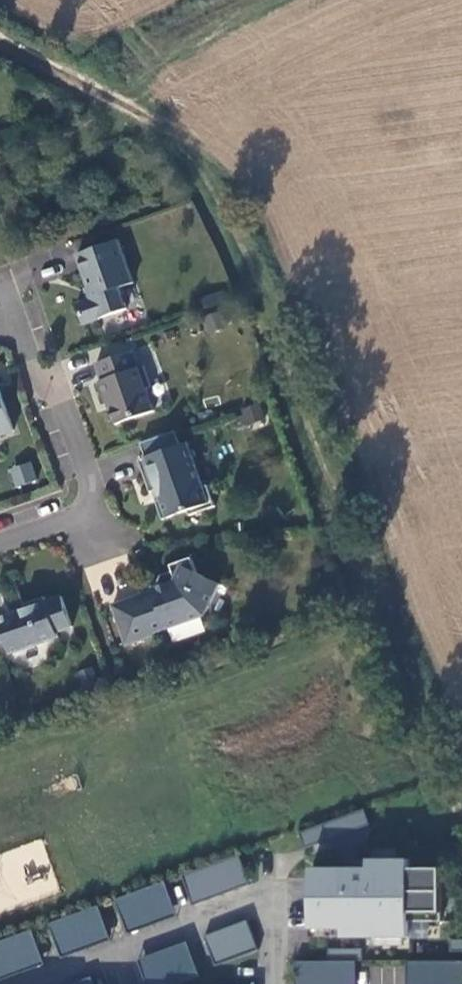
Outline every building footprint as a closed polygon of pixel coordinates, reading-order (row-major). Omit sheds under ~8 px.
[(119,241),(77,255),(93,299),(76,305),(83,325),(127,310),(119,288),(133,284),(119,241)] [(133,351),(95,364),(102,381),(100,382),(115,425),(154,412),(146,389),(151,387),(144,367),(139,368),(133,351)] [(13,431),(0,392),(0,436),(13,431)] [(180,446),(175,431),(140,443),(145,458),(180,446)] [(145,458),(138,460),(150,493),(157,490),(160,500),(155,501),(162,521),(188,512),(189,516),(215,507),(208,486),(203,487),(187,443),(180,446),(145,458)] [(13,486),(35,482),(31,462),(10,466),(13,486)] [(191,558),(170,566),(174,579),(173,581),(158,587),(158,585),(150,587),(152,592),(112,606),(125,646),(155,636),(154,633),(204,616),(219,585),(196,574),(191,558)] [(0,594),(0,636),(3,635),(9,655),(58,637),(56,633),(72,627),(61,596),(46,602),(44,597),(23,605),(25,609),(10,615),(3,593),(0,594)] [(364,809),(299,833),(305,850),(370,826),(364,809)] [(59,890),(39,839),(0,854),(0,913),(59,890)] [(240,855),(182,876),(186,888),(244,867),(240,855)] [(338,928),(338,937),(403,937),(403,920),(435,920),(435,868),(403,868),(403,859),(363,859),(363,868),(305,868),(305,928),(338,928)] [(186,888),(193,907),(251,886),(244,867),(186,888)] [(166,883),(116,901),(120,913),(170,894),(166,883)] [(120,913),(129,936),(179,918),(170,894),(120,913)] [(99,907),(50,925),(54,936),(104,919),(99,907)] [(54,936),(62,960),(112,942),(104,919),(54,936)] [(242,920),(199,936),(209,964),(253,948),(242,920)] [(0,943),(0,956),(38,943),(33,931),(0,943)] [(182,942),(133,960),(141,983),(191,965),(182,942)] [(46,966),(38,943),(0,956),(0,982),(46,966)] [(323,961),(351,961),(351,948),(323,948),(323,961)] [(290,961),(290,983),(351,983),(351,961),(323,961),(290,961)] [(401,961),(401,983),(461,983),(461,961),(401,961)] [(142,983),(176,983),(195,977),(191,965),(141,983),(142,983)]
